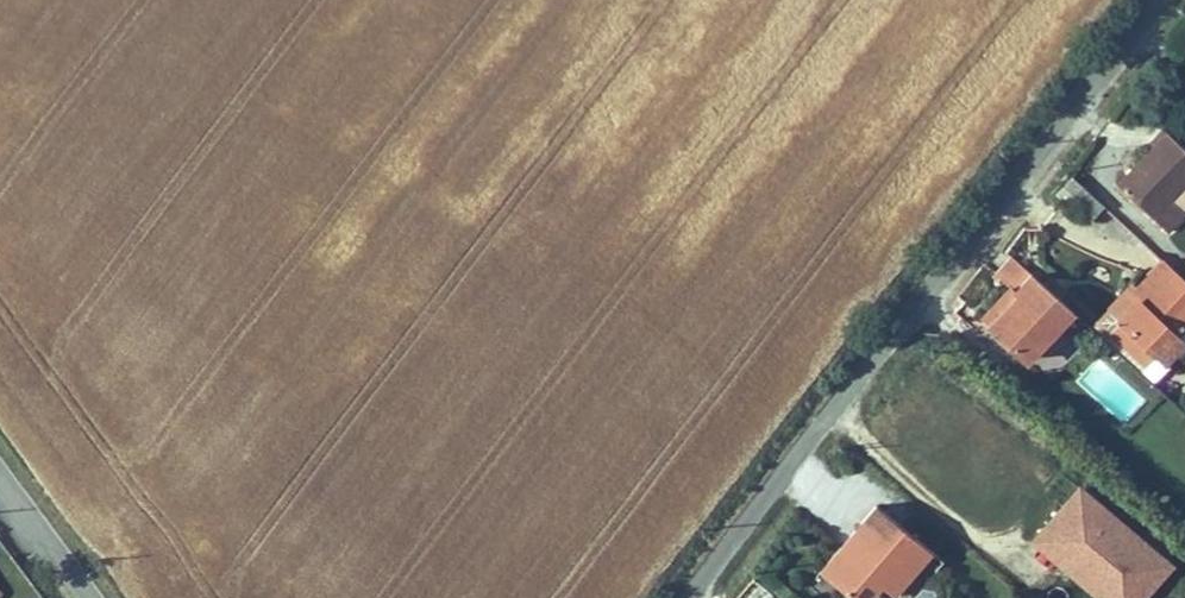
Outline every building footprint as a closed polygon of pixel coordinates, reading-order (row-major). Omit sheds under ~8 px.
[(1117,164),(1100,182),(1129,208),(1178,151),(1144,119),(1109,156),(1117,164)] [(1117,164),(1109,156),(1092,174),(1100,182),(1117,164)] [(1085,218),(1101,201),(1070,173),(1055,189),(1085,218)] [(1104,311),(1142,345),(1152,334),(1176,308),(1184,299),(1184,291),(1149,259),(1121,291),(1104,311)] [(1048,303),(1006,267),(993,283),(1001,291),(986,309),(975,322),(1009,349),(1048,303)] [(1176,308),(1184,317),(1184,299),(1176,308)] [(1162,342),(1152,334),(1142,345),(1104,311),(1093,324),(1141,366),(1162,342)] [(1133,553),(1057,490),(1012,544),(1046,572),(1050,568),(1086,597),(1092,597),(1101,587),(1115,597),(1123,597),(1136,582),(1120,569),(1133,553)] [(866,588),(904,543),(849,497),(823,528),(793,563),(821,586),(839,565),(853,576),(866,588)] [(1136,582),(1149,566),(1133,553),(1120,569),(1136,582)] [(853,576),(839,565),(821,586),(834,597),(853,576)] [(1050,568),(1046,572),(1077,597),(1086,597),(1050,568)] [(1101,587),(1092,597),(1115,597),(1101,587)]
